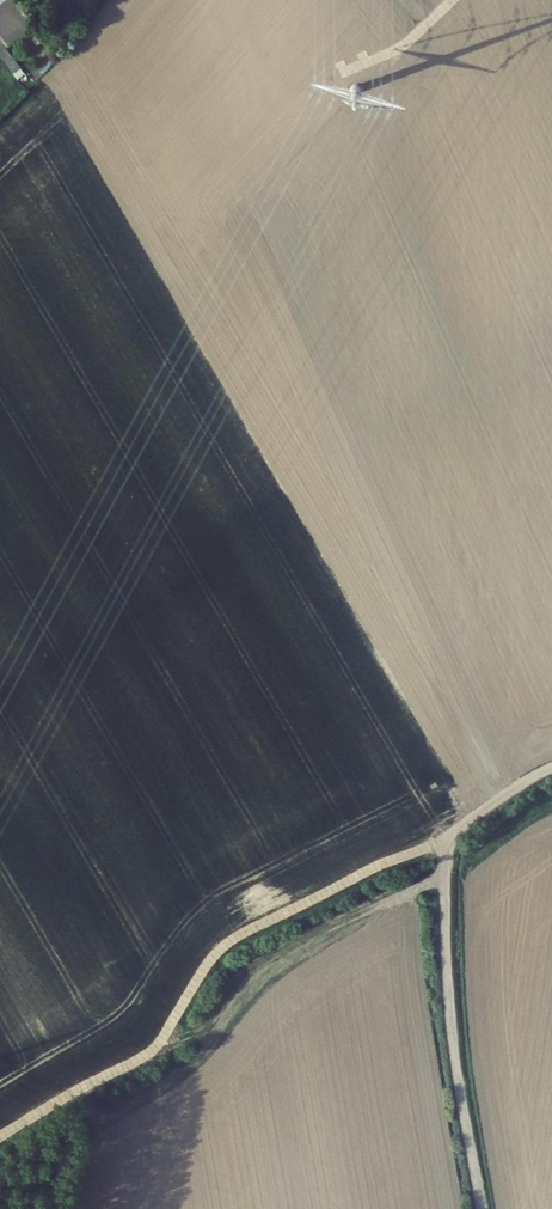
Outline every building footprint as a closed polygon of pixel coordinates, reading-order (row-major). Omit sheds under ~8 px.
[(9,42),(28,24),(6,0),(0,0),(0,33),(9,42)] [(0,53),(0,57),(14,75),(22,69),(7,48),(0,53)]
